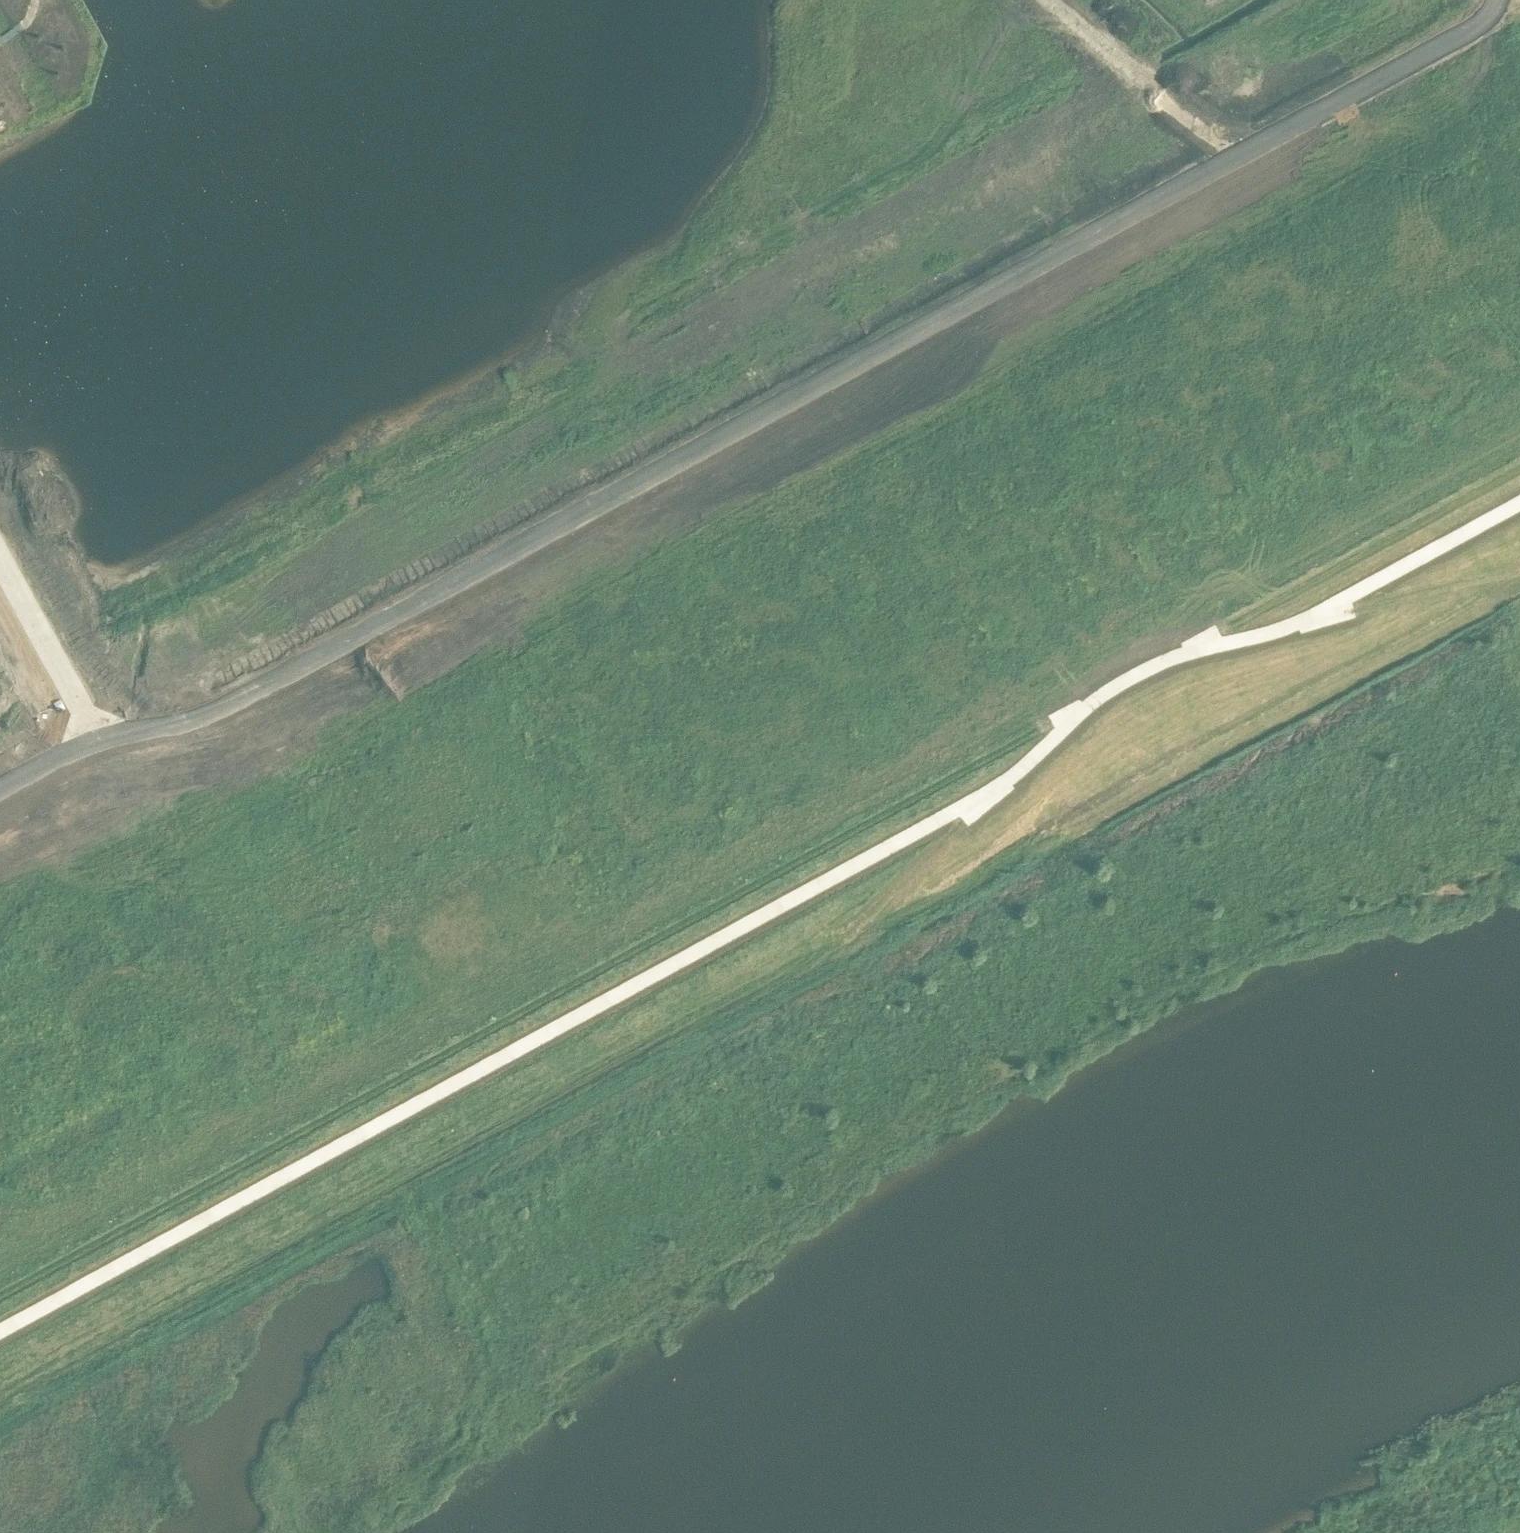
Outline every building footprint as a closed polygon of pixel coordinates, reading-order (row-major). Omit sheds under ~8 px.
[(0,684),(0,725),(6,736),(25,725),(2,683),(0,684)]
